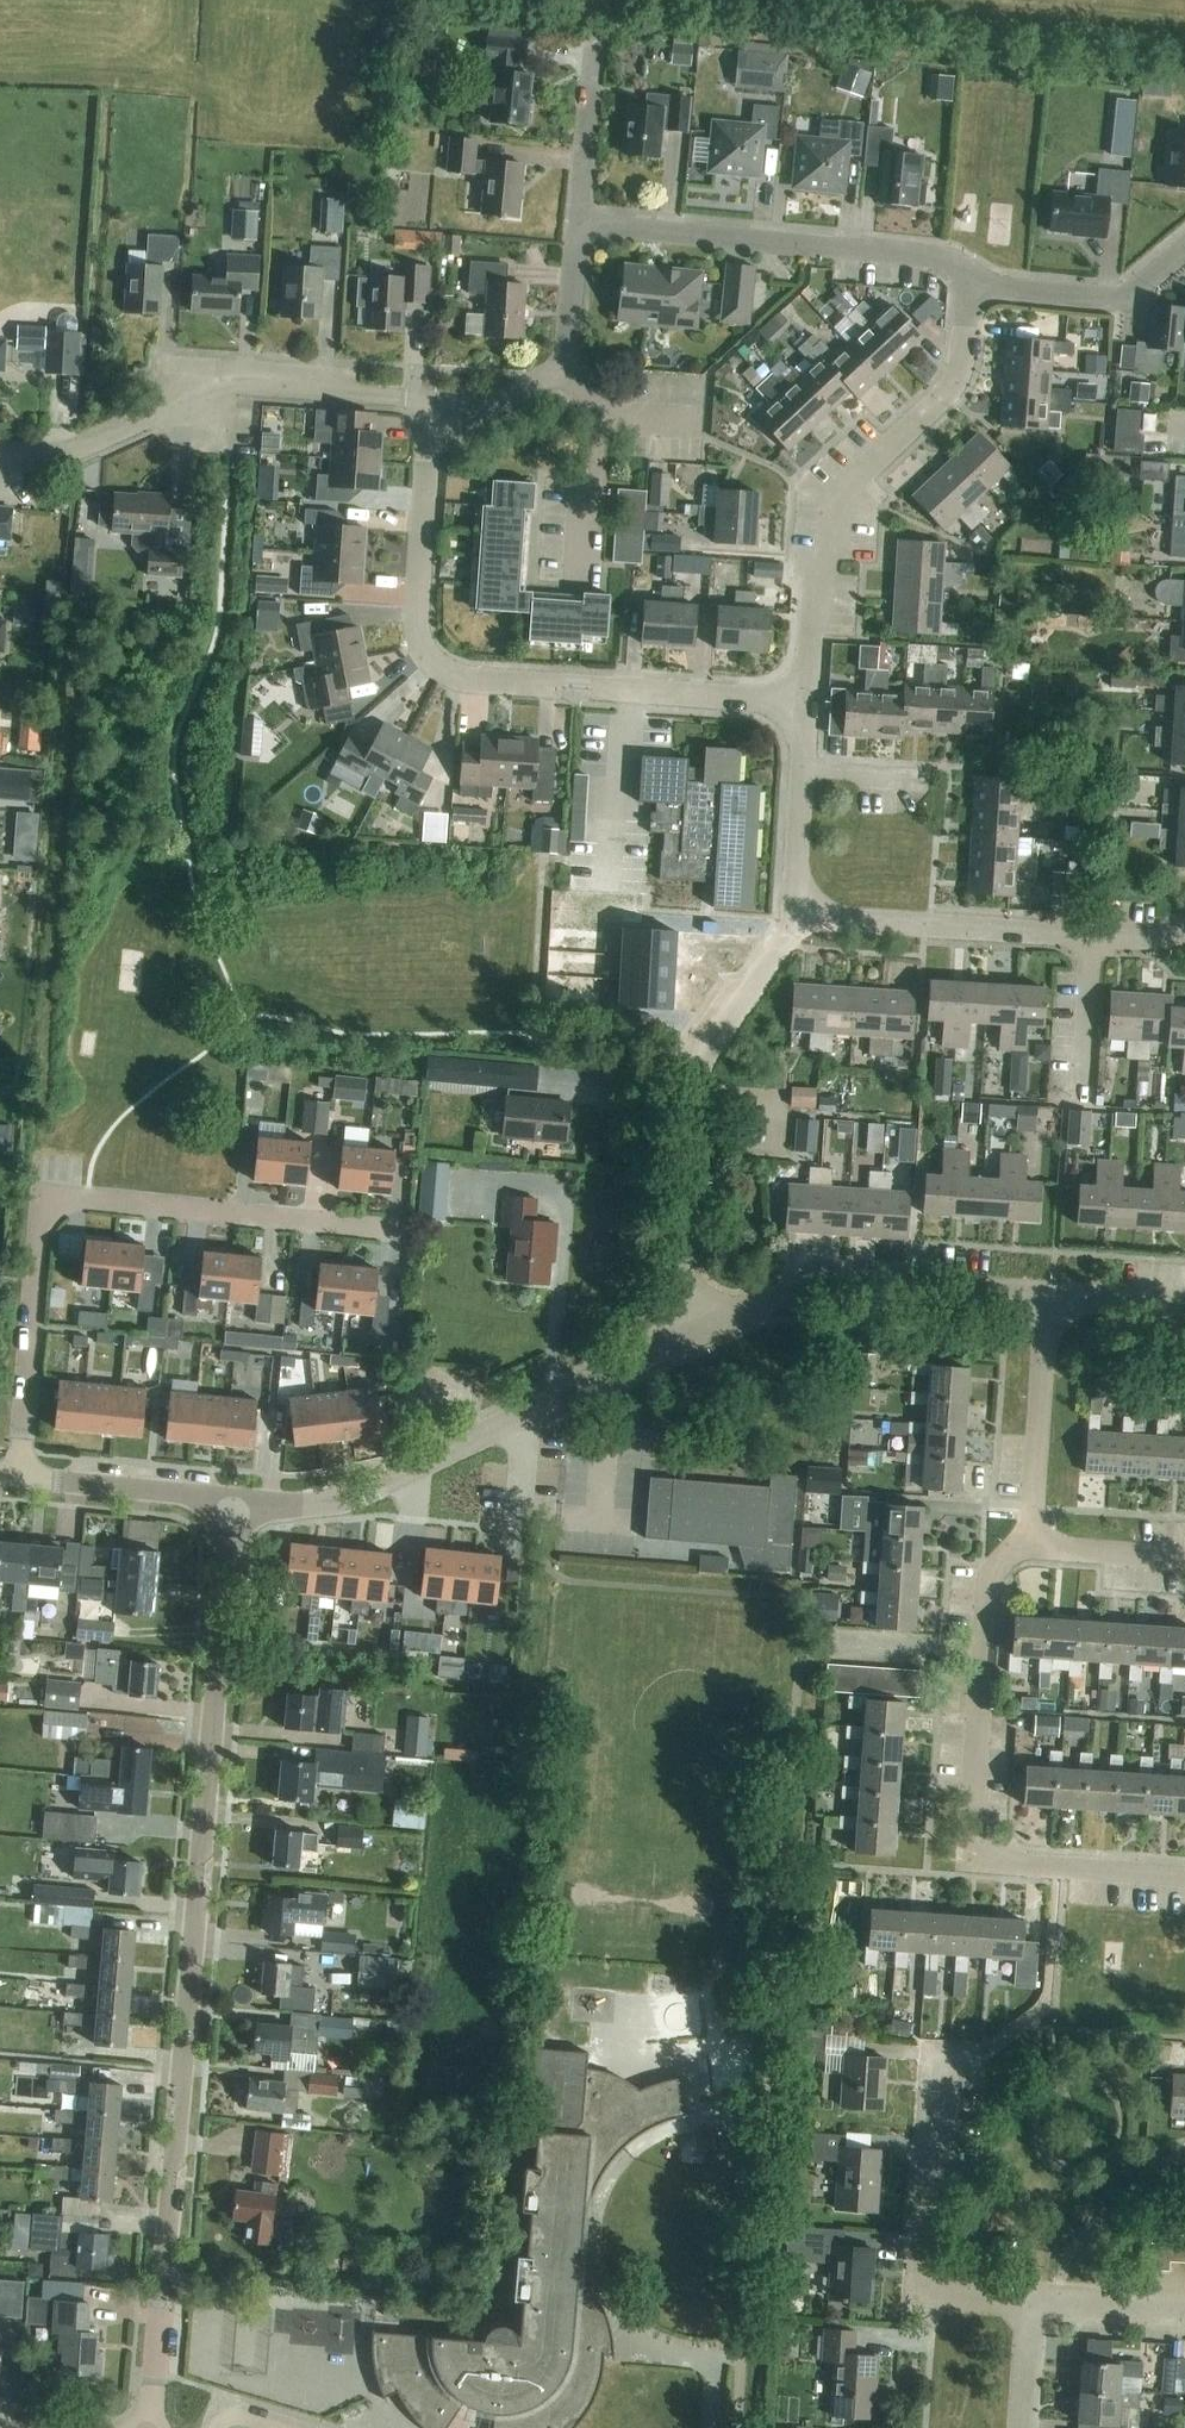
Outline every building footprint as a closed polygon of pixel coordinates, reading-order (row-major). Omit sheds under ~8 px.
[(488,27),(486,39),(485,58),(495,59),(494,73),(493,73),(488,123),(526,126),(530,76),(512,74),(513,60),(522,61),(524,42),(520,42),(521,30),(488,27)] [(671,67),(691,68),(693,41),(674,40),(673,45),(672,45),(671,67)] [(767,86),(784,88),(787,56),(780,55),(781,50),(750,47),(749,52),(743,51),(741,69),(769,72),(767,86)] [(844,64),(835,89),(862,100),(872,75),(844,64)] [(627,106),(623,155),(658,159),(661,129),(667,130),(666,131),(686,132),(689,100),(647,96),(646,108),(627,106)] [(760,140),(774,142),(778,109),(753,106),(751,128),(714,125),(709,172),(757,177),(760,140)] [(837,122),(835,144),(799,141),(794,188),(842,192),(845,156),(860,157),(862,124),(837,122)] [(1113,127),(1110,157),(1129,159),(1132,129),(1113,127)] [(867,128),(863,166),(881,168),(877,203),(915,207),(918,178),(920,178),(922,157),(890,154),(892,130),(867,128)] [(1171,135),(1165,187),(1184,189),(1184,136),(1171,135)] [(504,218),(518,219),(523,166),(486,162),(486,163),(474,162),(476,142),(449,140),(446,173),(472,175),(472,174),(484,175),(481,215),(499,217),(499,220),(504,220),(504,218)] [(1108,204),(1126,206),(1130,173),(1098,170),(1095,198),(1053,194),(1049,232),(1084,235),(1084,237),(1104,239),(1108,204)] [(321,231),(343,231),(343,198),(322,197),(321,231)] [(256,241),(258,212),(232,211),(230,240),(256,241)] [(186,229),(185,239),(194,239),(195,230),(186,229)] [(394,229),(394,247),(425,248),(426,230),(394,229)] [(162,263),(177,264),(179,238),(148,236),(146,267),(127,266),(124,313),(160,315),(163,268),(162,268),(162,263)] [(459,258),(461,238),(444,236),(443,251),(441,251),(441,257),(442,257),(442,261),(453,262),(454,257),(459,258)] [(321,282),(339,283),(340,249),(310,247),(309,269),(284,268),(281,318),(319,320),(321,282)] [(240,290),(257,291),(259,258),(228,256),(227,279),(193,277),(191,312),(238,315),(240,290)] [(486,295),(485,316),(465,315),(464,336),(520,339),(524,286),(501,285),(502,265),(469,262),(467,294),(486,295)] [(619,288),(618,293),(621,293),(618,322),(696,329),(702,273),(624,265),(621,288),(619,288)] [(726,265),(720,322),(748,325),(754,268),(726,265)] [(370,281),(355,280),(353,309),(368,309),(366,330),(402,332),(404,303),(428,304),(430,269),(403,267),(402,279),(370,278),(370,281)] [(753,284),(752,308),(765,308),(765,284),(753,284)] [(836,297),(829,303),(844,319),(846,318),(854,310),(835,289),(831,292),(836,297)] [(915,296),(904,307),(921,325),(933,314),(915,296)] [(933,314),(940,306),(931,296),(923,304),(933,314)] [(854,310),(900,359),(921,339),(890,305),(877,318),(862,302),(854,310)] [(1136,343),(1132,374),(1157,376),(1160,350),(1180,352),(1181,342),(1182,326),(1184,326),(1184,310),(1153,307),(1149,344),(1136,343)] [(900,359),(854,310),(846,318),(860,333),(848,345),(879,379),(900,359)] [(54,323),(54,334),(51,333),(49,374),(75,375),(77,335),(75,335),(76,324),(76,322),(75,320),(74,318),(72,317),(71,316),(68,314),(66,314),(64,314),(62,314),(59,315),(57,317),(56,320),(55,321),(54,323)] [(44,351),(45,327),(16,326),(16,351),(44,351)] [(813,334),(805,342),(812,349),(820,341),(813,334)] [(1006,339),(1004,369),(1050,372),(1051,355),(1073,356),(1074,345),(1006,339)] [(820,341),(812,349),(811,350),(850,391),(857,399),(879,379),(848,345),(835,357),(820,341)] [(811,350),(812,349),(805,342),(797,350),(812,366),(799,378),(829,411),(850,391),(811,350)] [(1105,375),(1106,357),(1085,356),(1084,374),(1105,375)] [(809,431),(763,382),(756,375),(750,368),(742,375),(755,389),(769,405),(756,418),(787,451),(809,431)] [(763,368),(756,375),(763,382),(770,375),(763,368)] [(1004,369),(1002,398),(1069,403),(1070,391),(1049,390),(1050,372),(1004,369)] [(829,411),(799,378),(786,390),(771,374),(770,375),(763,382),(809,431),(829,411)] [(1130,383),(1128,403),(1147,405),(1149,385),(1130,383)] [(1096,386),(1076,384),(1075,401),(1094,402),(1096,386)] [(1069,403),(1002,398),(1000,427),(1046,430),(1047,412),(1069,414),(1069,403)] [(331,460),(379,463),(381,435),(371,434),(372,415),(315,411),(313,444),(332,445),(331,460)] [(1141,432),(1153,433),(1154,416),(1143,415),(1141,432)] [(1023,482),(977,434),(956,455),(988,489),(1001,476),(1014,490),(1023,482)] [(1114,436),(1113,453),(1142,455),(1143,438),(1114,436)] [(988,489),(956,455),(934,476),(979,524),(987,516),(974,502),(988,489)] [(330,477),(317,476),(315,501),(347,504),(348,489),(377,491),(379,463),(331,460),(330,477)] [(1048,490),(1063,475),(1049,460),(1034,475),(1048,490)] [(1168,464),(1140,462),(1138,481),(1167,483),(1168,464)] [(652,474),(649,505),(666,507),(668,476),(652,474)] [(979,524),(934,476),(912,497),(943,531),(957,518),(971,531),(979,524)] [(1184,518),(1184,477),(1175,477),(1172,517),(1184,518)] [(581,637),(606,638),(609,596),(583,594),(582,602),(518,598),(524,511),(533,511),(535,484),(492,481),(490,507),(482,506),(474,610),(530,614),(528,641),(580,645),(581,637)] [(277,502),(278,485),(258,484),(256,501),(277,502)] [(643,536),(644,517),(646,492),(617,490),(612,563),(641,565),(642,552),(643,536)] [(757,520),(758,494),(717,491),(716,507),(685,505),(684,515),(698,516),(757,520)] [(115,494),(114,500),(108,500),(100,507),(98,526),(112,527),(112,532),(132,533),(131,545),(137,552),(149,552),(147,575),(180,578),(182,552),(164,551),(165,536),(167,537),(170,496),(144,494),(144,496),(115,494)] [(9,541),(12,509),(0,509),(0,540),(9,541)] [(315,554),(363,557),(365,529),(336,527),(337,512),(305,510),(304,525),(317,526),(315,554)] [(755,546),(757,520),(698,516),(697,526),(714,527),(713,543),(755,546)] [(979,550),(991,539),(979,526),(967,538),(979,550)] [(1171,530),(1169,558),(1184,559),(1184,531),(1171,530)] [(1071,562),(1108,563),(1109,547),(1110,536),(1072,535),(1071,562)] [(680,538),(643,536),(642,552),(679,554),(680,538)] [(71,589),(90,589),(91,537),(72,537),(71,589)] [(898,542),(896,572),(961,576),(962,565),(943,564),(944,544),(898,542)] [(1108,563),(1108,566),(1128,567),(1129,548),(1109,547),(1108,563)] [(363,557),(315,554),(314,568),(301,567),(299,595),(331,598),(332,583),(361,585),(363,557)] [(657,557),(655,579),(670,580),(672,558),(657,557)] [(673,558),(671,587),(681,588),(681,578),(685,578),(686,559),(673,558)] [(754,577),(780,577),(780,562),(754,562),(754,577)] [(961,576),(896,572),(894,602),(940,605),(941,586),(960,587),(961,576)] [(255,590),(285,591),(286,576),(255,574),(255,590)] [(1156,586),(1154,593),(1155,599),(1160,604),(1166,606),(1184,608),(1184,622),(1184,623),(1184,582),(1168,581),(1161,582),(1156,586)] [(667,646),(671,587),(661,587),(660,604),(644,603),(641,644),(667,646)] [(681,588),(671,587),(667,646),(693,648),(696,606),(679,605),(681,588)] [(1017,608),(1018,592),(999,591),(998,607),(1017,608)] [(741,651),(745,592),(735,592),(734,609),(717,608),(714,649),(741,651)] [(745,592),(741,651),(767,653),(770,611),(753,610),(754,593),(745,592)] [(278,622),(279,603),(257,602),(256,620),(278,622)] [(940,605),(894,602),(892,632),(957,636),(958,624),(939,623),(940,605)] [(33,627),(34,611),(14,610),(13,625),(33,627)] [(349,615),(327,619),(295,625),(301,653),(314,651),(316,665),(364,656),(358,628),(351,629),(349,615)] [(1184,622),(1183,638),(1170,637),(1168,662),(1184,663),(1184,623),(1184,622)] [(920,645),(907,644),(906,658),(919,659),(920,645)] [(903,685),(902,695),(904,695),(902,730),(903,730),(931,732),(935,665),(936,647),(926,647),(924,664),(923,664),(922,686),(903,685)] [(1127,647),(1112,661),(1120,670),(1135,656),(1127,647)] [(316,665),(292,670),(295,682),(299,685),(301,684),(306,710),(323,707),(326,726),(354,721),(348,688),(369,683),(364,656),(316,665)] [(946,666),(935,665),(931,732),(960,734),(962,689),(944,688),(946,666)] [(962,689),(960,734),(989,736),(993,669),(981,668),(980,690),(962,689)] [(864,692),(830,690),(828,721),(844,722),(843,736),(872,738),(876,671),(865,670),(864,692)] [(888,672),(876,671),(872,738),(902,740),(903,730),(902,730),(904,695),(902,695),(886,694),(888,672)] [(1111,673),(1110,689),(1134,690),(1135,674),(1111,673)] [(1142,687),(1166,688),(1166,674),(1143,673),(1142,687)] [(1156,702),(1156,712),(1173,713),(1184,714),(1184,688),(1175,687),(1174,698),(1157,697),(1156,702)] [(1173,713),(1172,729),(1155,728),(1154,737),(1184,740),(1184,714),(1173,713)] [(18,750),(40,752),(43,718),(21,716),(18,750)] [(385,779),(407,737),(382,724),(370,746),(349,735),(335,762),(367,779),(371,772),(385,779)] [(240,757),(259,758),(262,727),(243,725),(240,757)] [(432,750),(407,737),(385,779),(398,786),(394,793),(418,806),(432,779),(419,772),(432,750)] [(481,737),(480,746),(463,745),(459,797),(491,799),(492,786),(506,787),(509,739),(481,737)] [(1154,737),(1154,747),(1170,748),(1169,765),(1184,766),(1184,740),(1154,737)] [(509,739),(506,787),(532,789),(532,802),(552,803),(556,749),(537,748),(537,741),(509,739)] [(641,757),(638,803),(656,804),(656,814),(650,814),(649,833),(663,834),(662,851),(660,851),(658,878),(715,882),(714,907),(751,910),(759,786),(738,785),(741,751),(705,749),(704,769),(688,768),(688,760),(641,757)] [(1026,752),(991,750),(990,766),(1026,768),(1026,752)] [(0,769),(0,803),(43,806),(46,772),(0,769)] [(571,842),(583,842),(587,776),(575,775),(571,842)] [(973,807),(1040,811),(1041,800),(1019,798),(1020,780),(975,777),(973,807)] [(1161,815),(1178,816),(1184,816),(1184,790),(1180,789),(1178,806),(1161,804),(1161,815)] [(1064,794),(1043,794),(1043,809),(1063,810),(1064,794)] [(973,807),(971,835),(1016,838),(1017,821),(1039,822),(1040,811),(973,807)] [(451,822),(486,825),(486,811),(452,809),(451,822)] [(302,810),(295,831),(314,837),(321,816),(302,810)] [(1040,811),(1039,822),(1054,823),(1055,812),(1040,811)] [(1112,837),(1113,813),(1097,812),(1096,836),(1112,837)] [(16,813),(15,830),(38,831),(39,815),(16,813)] [(1159,839),(1184,841),(1184,816),(1178,816),(1177,831),(1160,830),(1159,839)] [(542,818),(535,821),(531,829),(529,852),(565,854),(566,831),(558,830),(558,819),(542,818)] [(422,827),(422,842),(433,842),(434,828),(422,827)] [(1016,838),(971,835),(969,864),(1036,869),(1037,858),(1015,856),(1016,838)] [(1159,839),(1158,849),(1175,851),(1174,867),(1184,868),(1184,841),(1159,839)] [(1036,869),(969,864),(967,894),(1013,897),(1014,879),(1035,880),(1036,869)] [(1071,874),(1054,873),(1053,896),(1070,897),(1071,874)] [(572,938),(573,926),(549,924),(548,936),(572,938)] [(622,929),(620,955),(674,958),(675,932),(622,929)] [(620,955),(619,980),(672,983),(674,958),(620,955)] [(569,977),(570,965),(546,964),(546,976),(569,977)] [(545,988),(569,989),(569,977),(546,976),(545,988)] [(619,980),(617,1006),(671,1009),(672,983),(619,980)] [(954,1048),(958,984),(929,982),(927,1020),(943,1021),(941,1047),(954,1048)] [(958,984),(954,1048),(967,1048),(968,1023),(984,1024),(987,985),(958,984)] [(819,1052),(824,987),(794,985),(790,1031),(809,1033),(808,1052),(819,1052)] [(1015,987),(987,985),(984,1024),(1000,1025),(999,1050),(1011,1051),(1015,987)] [(824,987),(819,1052),(831,1053),(832,1034),(851,1035),(854,989),(824,987)] [(1044,989),(1015,987),(1011,1051),(1012,1051),(1011,1068),(1023,1069),(1026,1026),(1042,1027),(1044,989)] [(854,989),(851,1035),(869,1036),(868,1055),(880,1056),(884,991),(854,989)] [(884,991),(880,1056),(890,1057),(892,1038),(911,1039),(914,993),(884,991)] [(1137,1060),(1141,995),(1110,993),(1107,1039),(1126,1041),(1125,1060),(1137,1060)] [(1171,997),(1141,995),(1137,1060),(1148,1061),(1149,1042),(1167,1043),(1168,1043),(1170,1009),(1171,997)] [(1167,1043),(1167,1047),(1183,1048),(1181,1074),(1184,1074),(1184,1010),(1170,1009),(1168,1043),(1167,1043)] [(440,1057),(438,1081),(466,1084),(469,1060),(440,1057)] [(940,1094),(949,1094),(949,1060),(940,1060),(940,1094)] [(267,1065),(247,1063),(246,1080),(266,1082),(267,1065)] [(1011,1074),(1009,1093),(1021,1094),(1022,1074),(1011,1074)] [(335,1075),(333,1100),(365,1103),(367,1079),(335,1075)] [(332,1089),(333,1078),(319,1077),(318,1087),(332,1089)] [(415,1096),(417,1080),(376,1077),(374,1093),(415,1096)] [(964,1086),(952,1086),(952,1101),(963,1102),(964,1086)] [(791,1087),(790,1106),(815,1107),(816,1088),(791,1087)] [(1172,1095),(1172,1111),(1184,1112),(1184,1096),(1172,1095)] [(506,1098),(503,1137),(565,1142),(568,1104),(506,1098)] [(836,1099),(818,1098),(818,1111),(835,1112),(836,1099)] [(304,1101),(301,1133),(326,1135),(329,1103),(304,1101)] [(962,1103),(960,1123),(978,1124),(980,1104),(962,1103)] [(1015,1119),(1016,1107),(997,1105),(996,1118),(1015,1119)] [(1067,1145),(1089,1147),(1091,1112),(1069,1111),(1067,1145)] [(1134,1129),(1135,1114),(1115,1113),(1114,1127),(1134,1129)] [(794,1152),(816,1154),(818,1122),(796,1120),(794,1152)] [(835,1133),(850,1134),(851,1122),(836,1122),(835,1133)] [(882,1138),(883,1124),(868,1123),(867,1138),(882,1138)] [(11,1157),(13,1126),(0,1125),(0,1156),(11,1157)] [(897,1146),(915,1147),(916,1130),(898,1129),(897,1146)] [(405,1133),(404,1144),(413,1145),(414,1134),(405,1133)] [(956,1136),(945,1135),(944,1147),(956,1148),(956,1136)] [(284,1139),(257,1137),(253,1181),(279,1183),(284,1139)] [(311,1142),(284,1139),(279,1183),(306,1186),(311,1142)] [(368,1148),(342,1145),(337,1189),(364,1192),(368,1148)] [(412,1146),(403,1145),(401,1160),(416,1161),(416,1154),(412,1153),(412,1146)] [(395,1151),(368,1148),(364,1192),(390,1195),(395,1151)] [(1169,1148),(1168,1161),(1179,1162),(1179,1148),(1169,1148)] [(951,1216),(956,1152),(943,1151),(941,1177),(925,1175),(922,1214),(951,1216)] [(956,1152),(951,1216),(980,1217),(982,1179),(967,1178),(968,1152),(956,1152)] [(998,1180),(982,1179),(980,1217),(1008,1219),(1013,1155),(1000,1155),(998,1180)] [(1013,1155),(1008,1219),(1037,1221),(1040,1183),(1024,1182),(1025,1156),(1013,1155)] [(1104,1227),(1110,1162),(1097,1161),(1095,1187),(1079,1186),(1075,1225),(1104,1227)] [(1110,1162),(1104,1227),(1133,1229),(1136,1190),(1120,1189),(1122,1163),(1110,1162)] [(1152,1191),(1136,1190),(1133,1229),(1162,1230),(1166,1166),(1154,1165),(1152,1191)] [(1162,1230),(1184,1232),(1184,1193),(1177,1193),(1179,1167),(1166,1166),(1162,1230)] [(815,1233),(820,1168),(809,1167),(808,1186),(789,1185),(785,1231),(815,1233)] [(832,1169),(820,1168),(815,1233),(846,1235),(849,1189),(830,1188),(832,1169)] [(867,1190),(849,1189),(846,1235),(876,1237),(880,1172),(869,1171),(867,1190)] [(891,1173),(880,1172),(876,1237),(906,1239),(909,1193),(890,1192),(891,1173)] [(419,1220),(444,1222),(447,1183),(422,1181),(419,1220)] [(550,1252),(554,1253),(557,1225),(534,1223),(536,1200),(505,1197),(502,1225),(512,1226),(507,1281),(547,1285),(550,1252)] [(115,1242),(86,1239),(81,1286),(110,1289),(115,1242)] [(144,1245),(115,1242),(110,1289),(139,1292),(137,1310),(152,1311),(155,1283),(141,1282),(144,1245)] [(199,1287),(185,1286),(182,1315),(197,1316),(198,1308),(211,1310),(212,1299),(227,1301),(232,1254),(203,1251),(199,1287)] [(262,1257),(232,1254),(227,1301),(256,1304),(255,1322),(269,1323),(272,1295),(258,1293),(262,1257)] [(349,1266),(319,1263),(316,1299),(302,1298),(299,1326),(313,1328),(315,1310),(344,1312),(349,1266)] [(378,1269),(349,1266),(344,1312),(373,1315),(371,1334),(386,1335),(389,1306),(375,1305),(378,1269)] [(106,1329),(108,1314),(79,1311),(77,1326),(106,1329)] [(225,1332),(224,1344),(239,1346),(240,1333),(225,1332)] [(110,1344),(111,1335),(97,1333),(96,1343),(110,1344)] [(262,1335),(261,1348),(281,1350),(282,1337),(262,1335)] [(296,1336),(284,1335),(283,1350),(295,1351),(296,1336)] [(73,1337),(72,1345),(87,1346),(87,1338),(73,1337)] [(164,1339),(149,1338),(148,1347),(163,1349),(164,1339)] [(164,1339),(163,1349),(177,1350),(178,1341),(164,1339)] [(235,1352),(220,1351),(219,1361),(234,1362),(235,1352)] [(249,1354),(235,1352),(234,1362),(248,1364),(249,1354)] [(857,1382),(872,1384),(875,1354),(870,1354),(859,1353),(857,1382)] [(345,1357),(330,1356),(329,1366),(344,1367),(345,1357)] [(294,1358),(280,1357),(279,1367),(293,1369),(294,1358)] [(345,1357),(344,1367),(358,1369),(359,1359),(345,1357)] [(928,1397),(966,1399),(968,1369),(931,1367),(931,1364),(913,1362),(912,1374),(929,1376),(928,1394),(928,1397)] [(86,1383),(59,1380),(54,1429),(81,1431),(86,1383)] [(120,1386),(86,1383),(81,1431),(113,1435),(112,1438),(113,1438),(114,1435),(115,1435),(120,1386)] [(146,1389),(120,1386),(115,1435),(141,1437),(145,1400),(148,1400),(149,1399),(145,1399),(146,1389)] [(375,1387),(348,1390),(354,1439),(381,1435),(376,1398),(379,1397),(379,1396),(376,1396),(375,1387)] [(348,1390),(314,1395),(320,1443),(352,1439),(353,1442),(353,1439),(354,1439),(348,1390)] [(196,1394),(170,1391),(169,1401),(166,1401),(169,1402),(165,1440),(192,1442),(196,1394)] [(928,1397),(928,1394),(911,1393),(910,1404),(927,1406),(926,1424),(926,1427),(964,1429),(966,1399),(928,1397)] [(231,1398),(196,1394),(192,1442),(223,1446),(223,1449),(224,1449),(224,1446),(226,1446),(231,1398)] [(314,1395),(288,1398),(289,1407),(286,1407),(286,1408),(289,1408),(294,1446),(320,1443),(314,1395)] [(257,1400),(231,1398),(226,1446),(252,1449),(256,1411),(259,1411),(259,1410),(256,1410),(257,1400)] [(1123,1435),(1122,1434),(1099,1433),(1100,1416),(1089,1415),(1085,1473),(1120,1475),(1123,1435)] [(1123,1417),(1122,1434),(1123,1435),(1120,1475),(1154,1478),(1157,1437),(1156,1437),(1133,1435),(1134,1418),(1123,1417)] [(1154,1478),(1184,1480),(1184,1439),(1167,1437),(1168,1420),(1157,1420),(1156,1437),(1157,1437),(1154,1478)] [(926,1424),(909,1423),(897,1422),(896,1434),(925,1436),(924,1454),(923,1457),(962,1459),(964,1429),(926,1427),(926,1424)] [(869,1451),(848,1450),(847,1465),(869,1466),(869,1451)] [(960,1491),(962,1459),(923,1457),(924,1454),(906,1453),(906,1465),(923,1466),(921,1488),(960,1491)] [(841,1469),(807,1467),(806,1493),(839,1495),(841,1469)] [(650,1477),(645,1539),(746,1548),(744,1569),(789,1573),(796,1476),(769,1474),(768,1486),(650,1477)] [(885,1502),(867,1501),(865,1531),(882,1533),(882,1536),(920,1539),(922,1508),(885,1505),(885,1502)] [(79,1565),(78,1577),(117,1581),(156,1585),(159,1553),(157,1553),(160,1524),(129,1521),(129,1522),(124,1521),(122,1544),(127,1545),(127,1550),(120,1549),(113,1548),(112,1568),(91,1566),(93,1547),(81,1545),(79,1565)] [(882,1533),(865,1531),(863,1561),(880,1563),(880,1566),(918,1569),(920,1539),(882,1536),(882,1533)] [(26,1584),(24,1613),(36,1614),(38,1598),(39,1598),(58,1600),(58,1591),(75,1593),(78,1562),(61,1560),(62,1548),(59,1548),(59,1542),(44,1540),(43,1546),(30,1545),(26,1584)] [(15,1583),(14,1595),(13,1595),(11,1612),(23,1613),(24,1613),(26,1584),(30,1545),(0,1542),(0,1581),(15,1583)] [(290,1544),(285,1592),(302,1593),(300,1608),(309,1609),(316,1547),(290,1544)] [(316,1547),(309,1609),(317,1610),(319,1595),(335,1597),(340,1550),(316,1547)] [(425,1549),(420,1596),(437,1598),(435,1613),(444,1614),(450,1552),(425,1549)] [(340,1550),(335,1597),(352,1599),(350,1613),(359,1614),(365,1552),(340,1550)] [(365,1552),(359,1614),(367,1615),(368,1600),(386,1602),(390,1555),(365,1552)] [(450,1552),(444,1614),(452,1615),(453,1600),(470,1602),(475,1554),(450,1552)] [(470,1602),(468,1616),(477,1617),(478,1602),(495,1604),(501,1557),(475,1554),(470,1602)] [(698,1573),(727,1575),(728,1558),(699,1556),(698,1573)] [(815,1573),(815,1557),(800,1556),(799,1573),(815,1573)] [(863,1561),(862,1573),(879,1575),(878,1593),(878,1596),(916,1599),(918,1569),(880,1566),(880,1563),(863,1561)] [(78,1577),(77,1590),(115,1593),(114,1612),(153,1616),(156,1585),(117,1581),(78,1577)] [(286,1581),(269,1579),(265,1612),(283,1614),(285,1592),(286,1581)] [(836,1623),(838,1594),(814,1592),(812,1621),(836,1623)] [(878,1596),(878,1593),(860,1592),(860,1604),(877,1605),(875,1627),(914,1630),(916,1599),(878,1596)] [(1043,1658),(1046,1619),(1015,1617),(1012,1654),(1009,1654),(1008,1672),(1020,1673),(1021,1656),(1039,1657),(1043,1658)] [(1043,1658),(1039,1657),(1038,1675),(1050,1675),(1051,1658),(1069,1660),(1073,1660),(1076,1622),(1046,1619),(1043,1658)] [(115,1623),(78,1620),(78,1622),(73,1621),(72,1640),(113,1643),(115,1623)] [(1073,1660),(1069,1660),(1068,1677),(1080,1678),(1081,1660),(1099,1662),(1103,1662),(1106,1624),(1076,1622),(1073,1660)] [(1103,1662),(1099,1662),(1098,1679),(1110,1680),(1111,1662),(1129,1664),(1133,1664),(1135,1626),(1106,1624),(1103,1662)] [(1133,1664),(1129,1664),(1128,1681),(1140,1682),(1141,1665),(1159,1666),(1163,1666),(1165,1628),(1135,1626),(1133,1664)] [(1159,1666),(1158,1683),(1170,1684),(1171,1667),(1184,1668),(1184,1629),(1165,1628),(1163,1666),(1159,1666)] [(131,1662),(125,1662),(126,1652),(97,1650),(97,1651),(84,1650),(82,1679),(96,1680),(95,1685),(112,1686),(113,1694),(155,1698),(158,1664),(131,1662)] [(827,1665),(825,1692),(839,1693),(841,1666),(827,1665)] [(854,1667),(841,1666),(839,1693),(853,1694),(854,1667)] [(854,1667),(853,1694),(867,1695),(868,1667),(854,1667)] [(882,1668),(868,1667),(867,1695),(880,1695),(882,1668)] [(882,1668),(880,1695),(894,1696),(896,1669),(882,1668)] [(896,1669),(894,1696),(908,1697),(910,1670),(896,1669)] [(910,1670),(908,1697),(922,1698),(924,1671),(910,1670)] [(44,1706),(78,1710),(81,1683),(47,1680),(44,1706)] [(8,1701),(9,1685),(0,1685),(0,1701),(8,1701)] [(309,1688),(308,1696),(287,1695),(284,1729),(343,1734),(347,1692),(309,1688)] [(1099,1711),(1114,1712),(1116,1692),(1100,1691),(1099,1711)] [(863,1731),(901,1734),(904,1703),(867,1700),(867,1697),(848,1696),(847,1708),(865,1710),(863,1728),(863,1731)] [(1037,1698),(1021,1697),(1020,1709),(1036,1710),(1037,1698)] [(1144,1700),(1130,1699),(1128,1716),(1143,1717),(1144,1700)] [(43,1712),(41,1739),(85,1742),(87,1716),(43,1712)] [(1034,1736),(1058,1738),(1059,1718),(1035,1717),(1034,1736)] [(863,1731),(863,1728),(846,1726),(845,1738),(862,1740),(861,1758),(861,1761),(899,1764),(901,1734),(863,1731)] [(385,1737),(353,1734),(351,1751),(383,1754),(385,1737)] [(122,1747),(121,1761),(92,1759),(92,1760),(74,1758),(73,1775),(82,1776),(81,1776),(148,1782),(150,1750),(122,1747)] [(382,1794),(386,1760),(390,1761),(390,1757),(315,1750),(314,1764),(281,1761),(280,1779),(277,1779),(273,1782),(272,1794),(275,1798),(278,1798),(278,1799),(312,1802),(313,1787),(382,1794)] [(1057,1769),(1060,1769),(1062,1752),(1050,1751),(1048,1768),(1026,1767),(1023,1805),(1054,1807),(1057,1769)] [(1079,1770),(1060,1769),(1057,1769),(1054,1807),(1084,1809),(1087,1771),(1091,1771),(1092,1754),(1080,1753),(1079,1770)] [(1087,1771),(1084,1809),(1114,1811),(1117,1773),(1121,1773),(1122,1756),(1110,1755),(1109,1772),(1091,1771),(1087,1771)] [(861,1761),(861,1758),(844,1757),(843,1768),(860,1770),(859,1788),(859,1791),(897,1794),(899,1764),(861,1761)] [(1139,1774),(1121,1773),(1117,1773),(1114,1811),(1145,1813),(1147,1775),(1151,1775),(1152,1758),(1140,1757),(1139,1774)] [(1147,1775),(1145,1813),(1175,1815),(1177,1777),(1181,1777),(1182,1762),(1182,1760),(1170,1759),(1169,1776),(1151,1775),(1147,1775)] [(1175,1815),(1184,1816),(1184,1763),(1182,1762),(1181,1777),(1177,1777),(1175,1815)] [(145,1815),(148,1782),(81,1776),(79,1809),(145,1815)] [(859,1791),(859,1788),(842,1786),(841,1799),(858,1800),(857,1818),(856,1821),(895,1824),(897,1794),(859,1791)] [(406,1801),(404,1827),(423,1829),(425,1802),(406,1801)] [(44,1812),(42,1839),(94,1844),(97,1817),(44,1812)] [(856,1821),(857,1818),(839,1817),(838,1828),(856,1830),(854,1852),(892,1855),(895,1824),(856,1821)] [(338,1827),(336,1848),(362,1850),(363,1828),(338,1827)] [(300,1851),(316,1852),(318,1835),(301,1833),(275,1831),(272,1865),(298,1868),(300,1851)] [(141,1863),(114,1861),(115,1852),(75,1849),(72,1880),(109,1883),(108,1894),(138,1896),(141,1863)] [(55,1905),(93,1908),(94,1891),(56,1888),(55,1905)] [(296,1892),(295,1900),(269,1898),(266,1933),(292,1935),(293,1922),(323,1925),(326,1895),(296,1892)] [(899,1950),(902,1912),(871,1910),(868,1947),(865,1946),(864,1965),(876,1966),(877,1949),(895,1950),(899,1950)] [(899,1950),(895,1950),(894,1967),(906,1968),(907,1951),(925,1952),(929,1952),(932,1914),(902,1912),(899,1950)] [(929,1952),(925,1952),(922,1996),(934,1997),(937,1953),(956,1954),(959,1955),(962,1916),(932,1914),(929,1952)] [(959,1955),(956,1954),(953,1989),(965,1990),(967,1955),(986,1956),(989,1957),(992,1918),(962,1916),(959,1955)] [(984,1974),(996,1975),(998,1957),(1019,1959),(1017,1986),(1033,1987),(1035,1945),(1021,1944),(1023,1921),(992,1918),(989,1957),(986,1956),(984,1974)] [(92,1940),(93,1928),(73,1926),(72,1938),(92,1940)] [(135,1932),(104,1929),(103,1940),(101,1959),(132,1962),(135,1932)] [(354,1954),(355,1937),(321,1934),(320,1951),(354,1954)] [(90,1969),(91,1958),(70,1956),(69,1967),(90,1969)] [(395,1990),(411,1991),(413,1963),(398,1961),(398,1960),(359,1956),(356,1987),(395,1991),(395,1990)] [(101,1959),(100,1970),(99,1988),(129,1991),(132,1962),(101,1959)] [(315,1990),(300,1989),(302,1968),(290,1966),(290,1964),(264,1961),(261,1995),(280,1996),(279,2009),(313,2012),(315,1990)] [(99,1988),(68,1985),(67,1995),(98,1998),(96,2015),(127,2018),(129,1991),(99,1988)] [(907,2039),(912,2015),(893,2010),(890,2020),(887,2035),(907,2039)] [(64,2012),(62,2024),(85,2026),(86,2014),(64,2012)] [(351,2038),(352,2019),(319,2017),(319,2015),(292,2012),(291,2027),(289,2053),(316,2056),(317,2036),(351,2038)] [(127,2018),(96,2015),(94,2044),(125,2047),(127,2018)] [(289,2053),(291,2027),(256,2024),(254,2050),(289,2053)] [(386,2028),(385,2043),(405,2044),(406,2029),(386,2028)] [(794,2038),(793,2053),(824,2056),(825,2040),(826,2032),(795,2030),(794,2038)] [(516,2336),(516,2332),(514,2329),(511,2326),(508,2323),(505,2322),(501,2321),(497,2321),(493,2322),(490,2324),(487,2327),(485,2330),(484,2334),(483,2338),(483,2341),(373,2332),(374,2330),(372,2330),(371,2339),(371,2348),(372,2358),(373,2367),(375,2376),(378,2385),(381,2393),(385,2402),(386,2401),(385,2398),(397,2392),(400,2400),(405,2407),(410,2414),(415,2420),(421,2426),(423,2427),(447,2427),(464,2403),(478,2409),(494,2413),(493,2427),(574,2427),(579,2422),(585,2415),(590,2407),(594,2398),(597,2390),(600,2381),(602,2372),(603,2363),(603,2359),(603,2355),(612,2355),(611,2358),(613,2358),(613,2350),(612,2342),(611,2334),(609,2326),(607,2319),(603,2311),(600,2304),(595,2297),(590,2291),(585,2285),(592,2282),(593,2284),(594,2284),(591,2275),(588,2265),(586,2255),(585,2245),(584,2235),(585,2225),(586,2216),(588,2206),(591,2196),(595,2187),(599,2178),(604,2169),(610,2161),(617,2154),(624,2147),(631,2140),(640,2134),(648,2129),(657,2125),(666,2121),(676,2118),(686,2116),(685,2115),(683,2115),(676,2080),(679,2080),(678,2078),(668,2080),(658,2083),(648,2086),(639,2090),(631,2085),(623,2080),(614,2076),(605,2072),(596,2070),(586,2069),(587,2053),(534,2049),(527,2132),(537,2133),(534,2168),(524,2167),(520,2212),(530,2213),(526,2257),(516,2256),(512,2301),(522,2302),(519,2334),(516,2336)] [(840,2106),(882,2110),(886,2059),(843,2056),(840,2106)] [(49,2080),(79,2082),(80,2069),(50,2066),(49,2080)] [(284,2071),(283,2083),(249,2080),(245,2109),(282,2113),(281,2128),(310,2131),(312,2116),(295,2114),(297,2091),(308,2093),(308,2095),(337,2097),(338,2077),(311,2075),(311,2073),(284,2071)] [(1173,2075),(1170,2116),(1184,2117),(1184,2076),(1173,2075)] [(343,2098),(381,2102),(383,2081),(345,2077),(345,2088),(343,2088),(343,2098)] [(60,2081),(59,2092),(79,2093),(80,2083),(60,2081)] [(121,2086),(91,2083),(88,2114),(119,2117),(121,2086)] [(76,2112),(56,2111),(55,2122),(75,2123),(76,2112)] [(85,2141),(116,2143),(119,2117),(88,2114),(87,2124),(85,2140),(85,2141)] [(250,2173),(288,2178),(294,2136),(255,2131),(250,2173)] [(845,2148),(846,2137),(784,2132),(782,2161),(820,2164),(820,2161),(839,2162),(835,2210),(875,2212),(879,2150),(845,2148)] [(85,2141),(85,2140),(52,2138),(52,2150),(84,2152),(83,2169),(83,2170),(114,2172),(116,2143),(85,2141)] [(83,2170),(83,2169),(50,2166),(49,2179),(82,2181),(80,2198),(111,2201),(114,2172),(83,2170)] [(272,2222),(276,2184),(254,2181),(253,2193),(236,2191),(232,2219),(247,2221),(245,2241),(269,2245),(288,2247),(291,2224),(272,2222)] [(62,2216),(33,2214),(30,2249),(51,2251),(49,2276),(75,2278),(76,2267),(105,2270),(105,2266),(109,2266),(113,2263),(114,2254),(111,2251),(107,2250),(108,2235),(79,2232),(79,2233),(61,2232),(62,2216)] [(842,2247),(843,2230),(802,2228),(800,2254),(832,2256),(829,2299),(867,2301),(869,2270),(871,2270),(873,2249),(842,2247)] [(1170,2235),(1170,2244),(1169,2262),(1183,2263),(1184,2236),(1170,2235)] [(1155,2271),(1156,2244),(1142,2243),(1141,2270),(1155,2271)] [(1170,2244),(1156,2244),(1155,2271),(1169,2271),(1169,2262),(1170,2244)] [(21,2319),(23,2282),(0,2281),(0,2317),(21,2319)] [(62,2372),(80,2374),(80,2379),(98,2381),(100,2354),(94,2354),(95,2334),(87,2333),(89,2303),(56,2301),(54,2331),(61,2332),(60,2351),(64,2351),(62,2372)] [(355,2339),(360,2320),(367,2322),(370,2310),(354,2305),(346,2337),(355,2339)] [(784,2349),(797,2344),(789,2325),(776,2331),(784,2349)] [(831,2416),(873,2419),(877,2357),(853,2355),(855,2331),(824,2329),(822,2360),(834,2361),(831,2416)] [(1184,2377),(1184,2360),(1163,2358),(1161,2391),(1184,2393),(1184,2377)] [(1082,2362),(1080,2392),(1118,2395),(1118,2391),(1120,2372),(1141,2374),(1141,2363),(1119,2361),(1119,2365),(1082,2362)] [(1139,2392),(1118,2391),(1118,2395),(1080,2392),(1077,2423),(1087,2423),(1087,2427),(1130,2427),(1130,2426),(1116,2425),(1117,2407),(1138,2409),(1139,2392)] [(1164,2399),(1163,2416),(1181,2417),(1182,2400),(1164,2399)]
